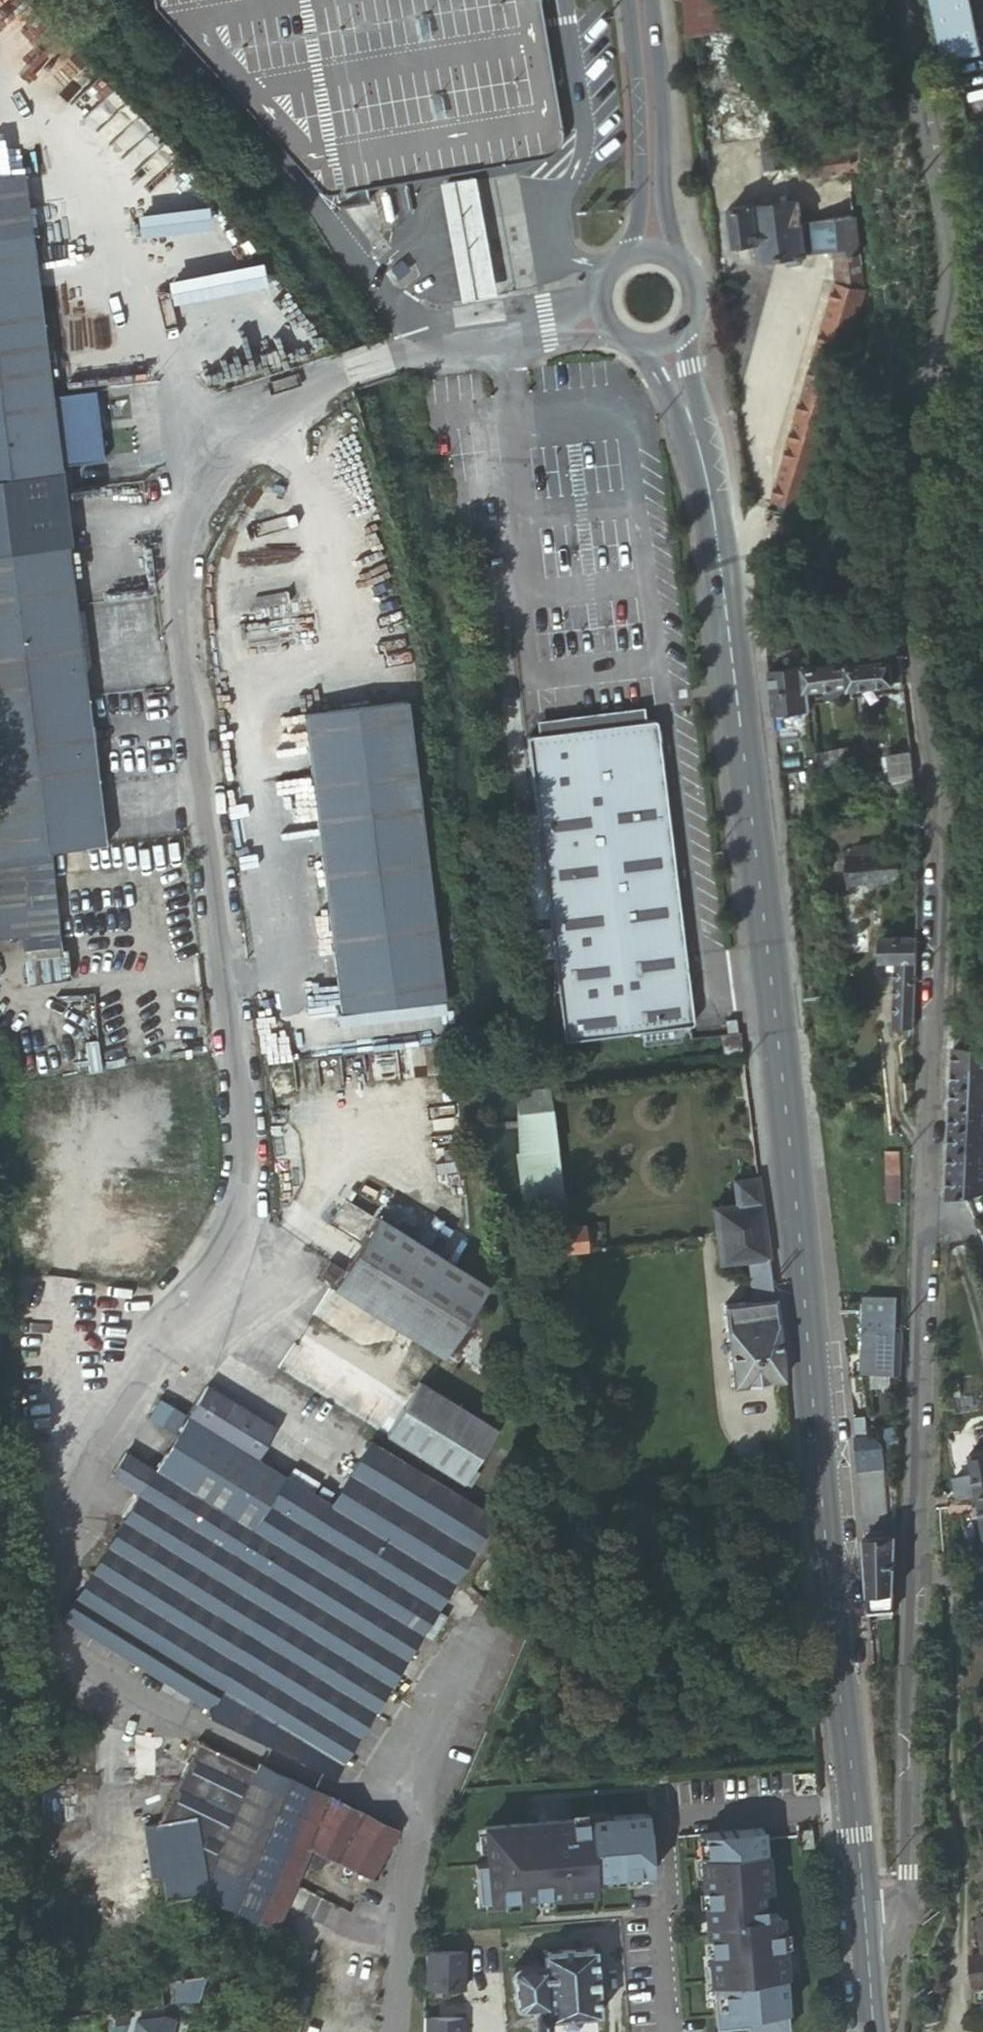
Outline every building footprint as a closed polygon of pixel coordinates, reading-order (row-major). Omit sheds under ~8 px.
[(692,34),(712,32),(707,0),(688,0),(692,34)] [(712,32),(748,27),(744,0),(707,0),(712,32)] [(975,0),(941,0),(954,61),(982,57),(982,41),(975,0)] [(748,27),(712,32),(733,170),(769,165),(758,93),(748,27)] [(758,93),(769,165),(789,162),(778,91),(758,93)] [(741,193),(712,198),(714,212),(729,210),(734,247),(760,243),(762,260),(791,256),(795,260),(800,259),(802,255),(835,251),(836,286),(814,364),(792,442),(775,500),(781,502),(778,515),(801,521),(866,294),(863,293),(848,176),(861,175),(858,150),(824,154),(821,139),(798,141),(799,147),(796,148),(797,160),(799,178),(778,181),(778,188),(780,202),(776,203),(773,204),(743,207),(741,193)] [(733,170),(710,173),(712,198),(741,193),(778,188),(778,181),(799,178),(797,160),(789,162),(769,165),(733,170)] [(58,407),(26,168),(0,172),(0,415),(58,407)] [(472,179),(435,186),(455,303),(492,296),(472,179)] [(142,235),(213,228),(210,204),(139,212),(142,235)] [(249,241),(228,251),(246,286),(267,276),(249,241)] [(402,258),(392,267),(398,274),(408,266),(402,258)] [(785,332),(778,354),(787,356),(793,335),(785,332)] [(768,436),(792,442),(814,364),(787,356),(778,354),(736,342),(748,443),(765,449),(768,436)] [(58,407),(0,415),(0,475),(66,466),(58,407)] [(57,539),(55,529),(0,535),(0,546),(57,539)] [(80,596),(73,538),(57,539),(0,546),(0,607),(80,596)] [(80,596),(0,607),(0,697),(91,686),(80,596)] [(905,679),(901,647),(871,651),(872,661),(852,664),(854,688),(896,684),(896,681),(905,679)] [(807,669),(805,651),(771,655),(770,655),(769,656),(774,694),(809,689),(807,669)] [(854,688),(852,664),(848,665),(847,655),(820,658),(821,667),(807,669),(809,689),(809,692),(854,688)] [(0,697),(0,848),(109,835),(91,686),(0,697)] [(809,692),(809,689),(774,694),(778,732),(814,727),(809,692)] [(560,730),(644,719),(642,705),(559,717),(560,730)] [(659,717),(644,719),(560,730),(528,733),(566,1040),(695,1024),(659,717)] [(457,1019),(420,721),(312,733),(351,1033),(457,1019)] [(916,776),(912,735),(890,739),(895,778),(916,776)] [(804,739),(780,742),(781,757),(805,753),(804,739)] [(860,760),(859,745),(816,752),(818,766),(860,760)] [(845,852),(847,884),(902,881),(900,849),(845,852)] [(910,1026),(916,1026),(917,1001),(918,970),(919,937),(881,937),(880,962),(896,962),(894,1025),(903,1025),(902,1033),(910,1033),(910,1026)] [(24,953),(27,982),(65,978),(62,949),(24,953)] [(743,1056),(740,1035),(720,1038),(722,1058),(743,1056)] [(956,1047),(955,1063),(982,1065),(982,1047),(956,1047)] [(955,1063),(954,1082),(982,1083),(982,1065),(955,1063)] [(954,1082),(954,1105),(982,1104),(982,1083),(954,1082)] [(548,1089),(519,1092),(525,1160),(528,1209),(565,1202),(548,1089)] [(954,1105),(953,1124),(982,1124),(982,1104),(954,1105)] [(953,1124),(953,1144),(982,1145),(982,1124),(953,1124)] [(953,1144),(952,1166),(982,1166),(982,1145),(953,1144)] [(885,1175),(898,1175),(898,1152),(885,1152),(885,1175)] [(965,1194),(982,1192),(982,1166),(952,1166),(951,1195),(953,1195),(965,1194)] [(901,1175),(898,1175),(885,1175),(886,1200),(901,1200),(901,1175)] [(761,1204),(758,1180),(736,1183),(739,1206),(743,1206),(761,1204)] [(982,1211),(982,1195),(970,1197),(977,1214),(982,1211)] [(765,1230),(761,1204),(743,1206),(747,1232),(765,1230)] [(743,1206),(739,1206),(714,1210),(717,1237),(747,1232),(743,1206)] [(487,1285),(379,1214),(344,1266),(336,1280),(334,1283),(441,1354),(487,1285)] [(566,1227),(568,1253),(588,1251),(586,1226),(566,1227)] [(747,1232),(717,1237),(717,1240),(721,1266),(748,1263),(770,1260),(765,1230),(747,1232)] [(736,1386),(785,1380),(770,1260),(748,1263),(754,1304),(726,1308),(736,1386)] [(868,1294),(866,1328),(864,1372),(893,1374),(895,1330),(894,1330),(896,1294),(868,1294)] [(383,1433),(464,1481),(495,1429),(415,1380),(384,1432),(383,1433)] [(211,1714),(334,1774),(423,1631),(438,1609),(495,1518),(371,1444),(333,1506),(312,1493),(257,1460),(277,1427),(210,1386),(156,1471),(128,1454),(114,1476),(142,1495),(95,1571),(78,1600),(66,1618),(208,1706),(211,1714)] [(160,1397),(148,1416),(175,1433),(187,1414),(160,1397)] [(867,1416),(856,1417),(859,1453),(870,1451),(867,1416)] [(979,1494),(982,1493),(982,1449),(982,1450),(970,1452),(976,1473),(978,1491),(979,1494)] [(860,1468),(871,1468),(870,1451),(859,1453),(860,1468)] [(884,1467),(860,1470),(864,1505),(871,1610),(895,1607),(898,1535),(889,1536),(884,1467)] [(960,1494),(978,1491),(976,1473),(956,1477),(960,1494)] [(438,1609),(423,1631),(433,1638),(448,1615),(438,1609)] [(257,1768),(199,1740),(159,1822),(169,1900),(192,1898),(206,1896),(243,1911),(277,1924),(312,1844),(333,1797),(260,1761),(257,1768)] [(399,1830),(333,1797),(312,1844),(344,1859),(367,1871),(374,1874),(399,1830)] [(652,1874),(648,1815),(485,1827),(488,1862),(475,1863),(478,1900),(595,1891),(594,1878),(652,1874)] [(703,1857),(718,2027),(749,2024),(750,2031),(771,2031),(790,2030),(780,1914),(765,1915),(763,1892),(769,1891),(763,1828),(705,1833),(707,1856),(703,1857)] [(803,1850),(814,1849),(812,1831),(801,1832),(803,1850)] [(206,1896),(192,1898),(194,1913),(198,1913),(207,1911),(206,1896)] [(600,2013),(597,1947),(545,1950),(546,1960),(520,1961),(516,1962),(515,1964),(513,1966),(515,2001),(518,2005),(520,2006),(528,2006),(528,2008),(528,2010),(530,2011),(534,2011),(535,2025),(537,2027),(540,2028),(547,2028),(551,2026),(552,2023),(552,2017),(600,2013)] [(468,1992),(469,1952),(428,1950),(427,1990),(468,1992)] [(974,1957),(977,1986),(982,1985),(982,1955),(974,1957)] [(199,2000),(204,1979),(186,1981),(187,2000),(199,2000)] [(426,2016),(425,2031),(467,2031),(467,2017),(426,2016)] [(137,2031),(171,2031),(173,2022),(168,2017),(139,2023),(137,2031)] [(58,2020),(50,2022),(50,2031),(59,2031),(58,2020)]
